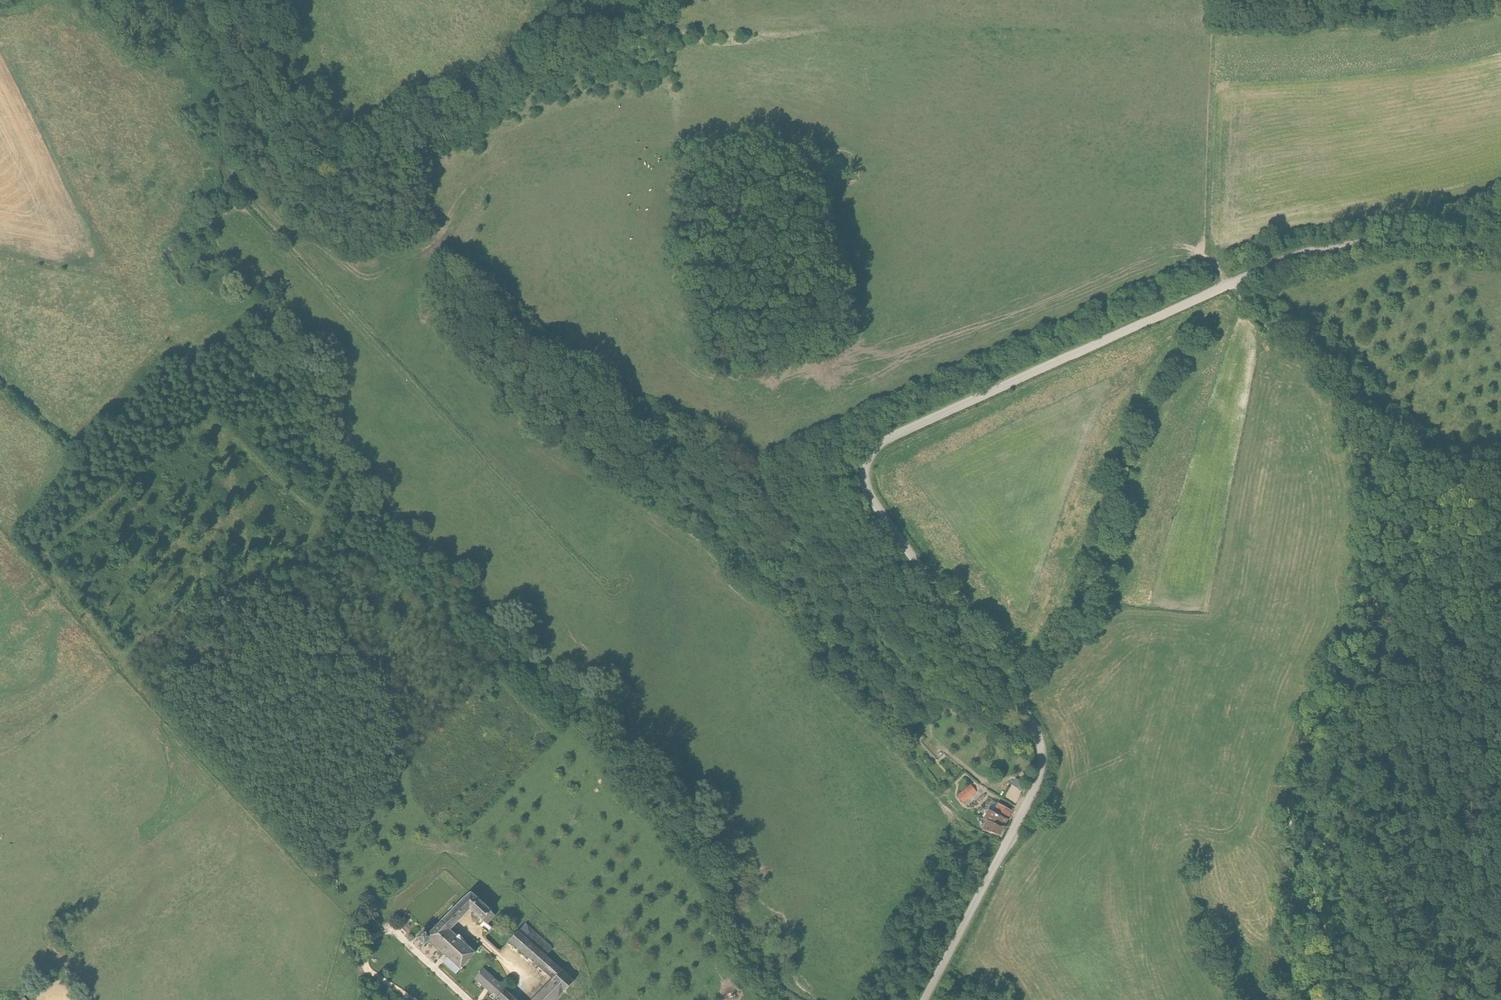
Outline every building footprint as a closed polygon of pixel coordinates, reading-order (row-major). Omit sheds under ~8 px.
[(969,797),(982,786),(976,777),(962,788),(969,797)] [(999,834),(1014,806),(995,796),(985,814),(988,816),(983,825),(999,834)] [(441,922),(454,934),(458,930),(454,927),(470,910),(487,925),(495,916),(470,891),(441,922)] [(454,934),(441,922),(429,934),(424,930),(416,938),(424,947),(429,942),(447,958),(443,963),(455,974),(476,953),(454,934)] [(574,982),(569,976),(575,969),(570,964),(573,961),(556,946),(553,948),(526,923),(509,942),(552,980),(532,999),(556,999),(574,982)] [(505,988),(500,984),(483,968),(474,979),(497,999),(505,990),(506,989),(505,988)] [(497,999),(517,999),(505,990),(497,999)]
